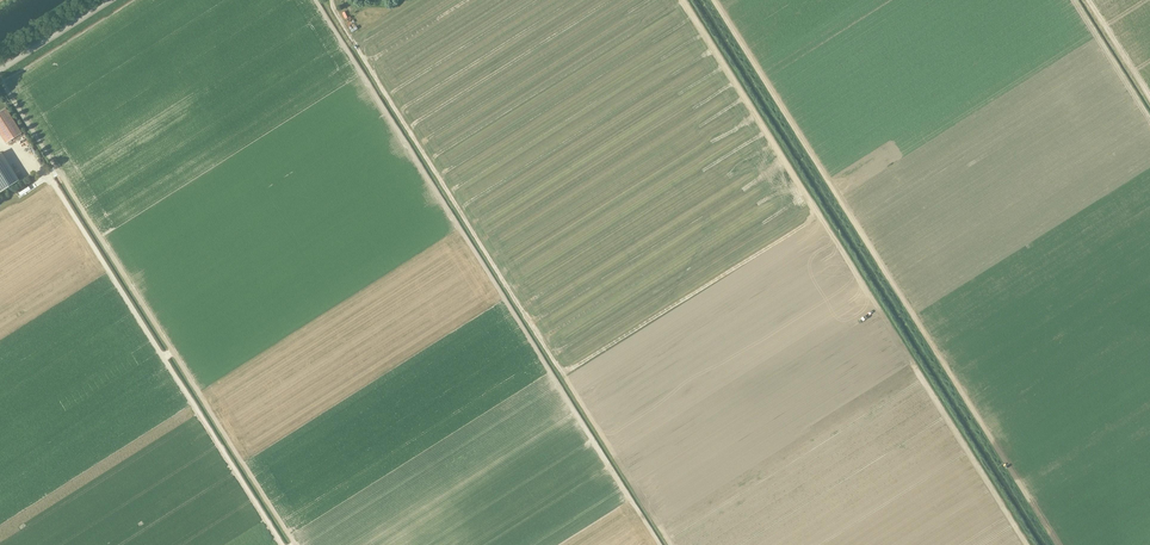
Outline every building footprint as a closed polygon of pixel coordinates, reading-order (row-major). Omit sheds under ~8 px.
[(21,133),(5,108),(0,111),(0,135),(5,143),(21,133)] [(1,153),(0,153),(0,192),(18,181),(1,153)]
